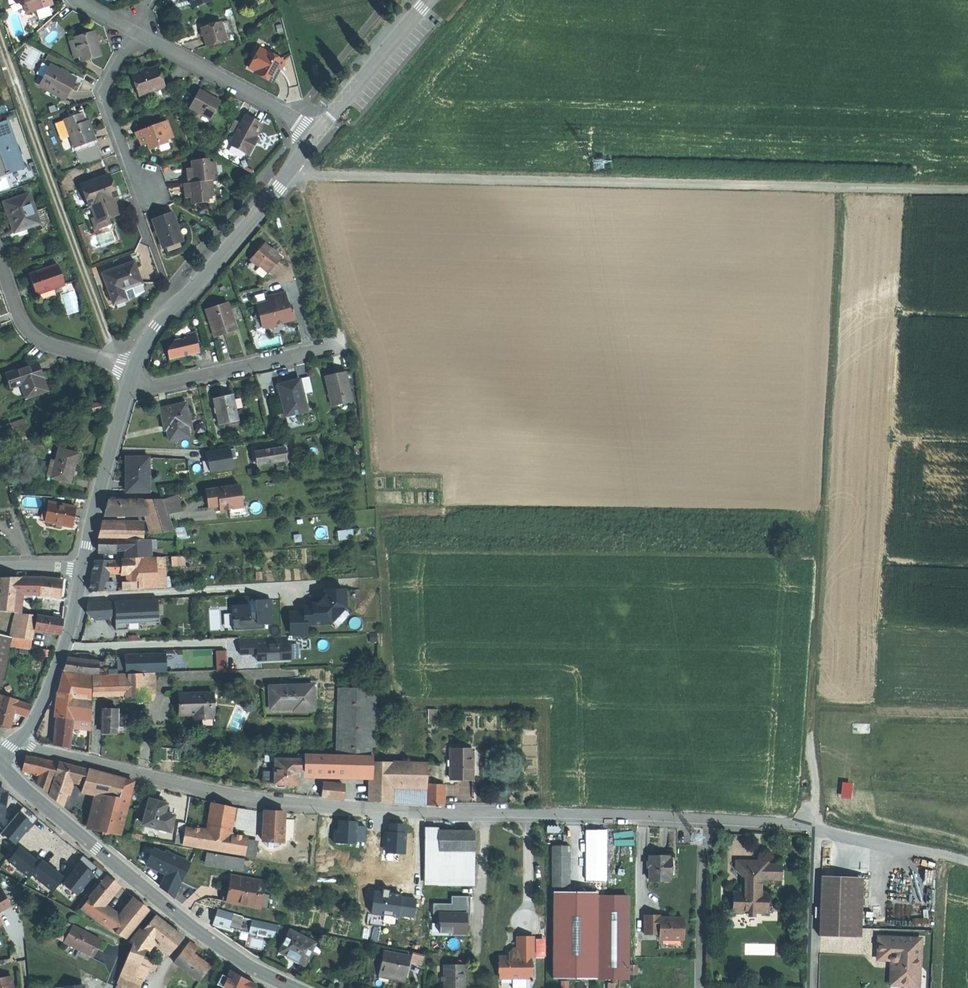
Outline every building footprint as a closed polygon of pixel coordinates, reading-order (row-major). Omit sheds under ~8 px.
[(24,2),(28,13),(54,4),(52,0),(23,0),(24,2)] [(222,25),(228,43),(234,41),(229,23),(222,25)] [(222,25),(203,31),(206,41),(208,49),(228,43),(222,25)] [(76,40),(76,41),(82,57),(84,61),(102,54),(97,42),(94,33),(76,40)] [(82,57),(76,41),(70,43),(77,59),(82,57)] [(255,72),(265,52),(258,49),(248,69),(255,72)] [(283,62),(265,52),(255,72),(263,77),(272,82),(283,62)] [(51,65),(49,67),(45,75),(40,84),(65,98),(71,88),(76,79),(51,65)] [(45,75),(49,67),(45,65),(41,73),(45,75)] [(139,85),(143,95),(166,87),(162,75),(159,66),(133,75),(137,86),(139,85)] [(209,95),(199,90),(189,107),(211,119),(220,101),(209,95)] [(66,119),(77,147),(97,140),(93,130),(89,120),(86,121),(83,113),(66,119)] [(241,124),(236,134),(230,144),(249,153),(256,138),(254,137),(260,125),(252,121),(244,117),(241,124)] [(0,122),(0,145),(1,148),(5,159),(0,160),(0,177),(25,168),(8,119),(0,122)] [(235,121),(230,131),(236,134),(241,124),(235,121)] [(168,136),(165,126),(163,122),(138,131),(140,139),(142,144),(148,142),(150,149),(159,146),(158,143),(169,139),(168,136)] [(169,124),(165,126),(168,136),(173,135),(169,124)] [(77,147),(84,166),(103,158),(97,140),(77,147)] [(190,182),(207,180),(213,179),(211,162),(201,163),(201,159),(191,160),(192,167),(189,168),(189,174),(190,182)] [(120,212),(114,196),(110,187),(114,186),(109,173),(84,183),(92,205),(93,204),(98,216),(109,211),(111,215),(120,212)] [(0,192),(14,187),(9,175),(0,178),(0,192)] [(207,180),(190,182),(185,182),(185,190),(186,197),(192,196),(193,203),(203,202),(202,199),(209,199),(207,180)] [(15,232),(31,227),(41,223),(30,193),(4,202),(10,219),(15,232)] [(99,220),(111,215),(109,211),(98,216),(99,220)] [(162,216),(154,219),(164,247),(183,239),(173,212),(162,216)] [(113,222),(111,215),(99,220),(98,216),(94,217),(98,227),(113,222)] [(31,227),(15,232),(17,238),(33,232),(31,227)] [(281,259),(264,244),(250,260),(258,266),(258,265),(268,274),(275,265),(281,259)] [(134,267),(132,262),(103,272),(114,303),(127,299),(127,298),(124,289),(143,282),(137,266),(134,267)] [(58,264),(30,275),(34,286),(38,295),(66,285),(58,264)] [(124,289),(127,298),(137,295),(145,289),(143,282),(124,289)] [(69,314),(82,310),(75,290),(63,294),(69,314)] [(288,306),(285,293),(266,298),(267,302),(256,305),(257,311),(253,318),(272,330),(275,324),(282,322),(282,323),(287,322),(294,320),(291,306),(288,306)] [(227,334),(237,330),(227,302),(205,310),(215,338),(227,334)] [(184,356),(198,353),(193,333),(186,334),(185,338),(174,340),(166,351),(168,360),(184,356)] [(38,363),(7,374),(11,386),(20,382),(26,398),(48,390),(43,376),(38,363)] [(306,376),(306,365),(297,365),(297,377),(306,376)] [(335,375),(325,377),(331,406),(352,402),(346,373),(335,375)] [(304,397),(302,397),(299,380),(288,383),(279,385),(284,405),(282,406),(285,416),(307,411),(304,397)] [(213,399),(219,425),(237,421),(232,395),(222,397),(213,399)] [(162,421),(164,430),(166,430),(168,441),(188,436),(186,426),(190,425),(186,403),(159,408),(162,421)] [(90,404),(71,409),(73,415),(91,410),(90,404)] [(11,423),(0,426),(0,435),(1,438),(14,434),(11,423)] [(254,451),(256,463),(256,466),(273,463),(273,464),(286,462),(284,446),(273,448),(274,450),(271,450),(271,449),(265,450),(254,451)] [(54,465),(51,478),(70,484),(74,471),(78,454),(59,449),(54,465)] [(234,449),(207,454),(208,461),(210,471),(233,467),(231,459),(236,458),(234,449)] [(149,458),(126,458),(127,476),(127,493),(149,492),(149,458)] [(242,507),(239,485),(205,489),(207,507),(218,506),(223,505),(224,510),(228,509),(242,507)] [(177,496),(164,500),(168,514),(169,514),(181,511),(177,496)] [(135,500),(109,500),(107,507),(105,515),(135,515),(135,500)] [(142,500),(135,500),(135,515),(146,514),(142,500)] [(164,500),(142,500),(146,514),(153,534),(173,531),(168,514),(164,500)] [(49,502),(47,512),(43,511),(42,517),(46,518),(45,522),(72,527),(74,518),(76,507),(49,502)] [(246,506),(242,507),(228,509),(229,518),(247,516),(246,506)] [(144,526),(102,525),(99,536),(144,539),(144,526)] [(355,530),(340,530),(341,539),(349,539),(349,535),(355,535),(355,530)] [(116,539),(98,539),(98,545),(98,552),(115,553),(116,547),(116,539)] [(116,547),(125,546),(124,539),(116,539),(116,547)] [(125,546),(125,550),(138,549),(138,539),(124,539),(125,546)] [(155,547),(155,539),(150,539),(147,539),(138,539),(138,549),(138,557),(150,557),(150,547),(155,547)] [(125,558),(138,557),(138,549),(125,550),(125,558)] [(164,588),(164,556),(156,557),(156,558),(157,588),(164,588)] [(142,581),(141,558),(126,559),(127,573),(127,582),(142,581)] [(157,588),(156,558),(141,558),(142,581),(143,589),(157,588)] [(120,561),(95,561),(94,567),(93,574),(120,574),(120,573),(120,561)] [(10,578),(0,578),(0,611),(15,613),(18,613),(20,594),(19,594),(21,577),(10,578)] [(39,595),(41,578),(21,577),(19,594),(20,594),(39,595)] [(63,581),(41,578),(39,595),(39,596),(53,598),(61,599),(63,581)] [(122,590),(143,589),(142,581),(127,582),(121,582),(122,588),(122,590)] [(92,582),(90,592),(112,591),(113,587),(114,582),(92,582)] [(304,608),(304,612),(305,624),(329,623),(345,606),(345,590),(325,591),(325,599),(320,604),(316,604),(313,604),(313,607),(304,608)] [(249,597),(238,597),(238,598),(238,605),(232,606),(233,630),(264,629),(264,624),(272,623),(271,600),(255,600),(255,598),(252,598),(249,599),(249,597)] [(65,599),(61,599),(53,598),(52,605),(64,607),(65,599)] [(158,599),(114,601),(114,603),(109,603),(109,601),(88,602),(86,613),(93,613),(93,620),(109,619),(109,617),(112,617),(115,617),(116,631),(128,630),(127,622),(140,621),(140,623),(148,623),(148,621),(155,620),(154,600),(158,599)] [(60,618),(62,619),(63,611),(64,607),(52,605),(50,617),(60,618)] [(304,612),(290,613),(291,635),(306,634),(305,624),(304,612)] [(14,622),(12,637),(31,640),(34,615),(18,613),(15,613),(14,622)] [(36,630),(60,634),(61,627),(63,620),(38,616),(36,630)] [(0,635),(0,689),(11,643),(12,637),(10,637),(0,635)] [(287,636),(239,638),(239,646),(240,654),(257,653),(259,653),(259,661),(288,659),(287,643),(287,636)] [(218,669),(229,669),(228,649),(217,650),(218,669)] [(115,653),(97,654),(97,662),(97,674),(116,674),(116,672),(115,661),(115,653)] [(66,673),(91,675),(91,662),(67,659),(64,667),(63,672),(65,672),(66,673)] [(115,661),(116,672),(127,672),(127,673),(135,672),(135,661),(115,661)] [(91,696),(91,675),(66,673),(65,672),(59,693),(75,694),(91,696)] [(147,693),(155,693),(154,673),(143,674),(144,701),(148,701),(147,693)] [(117,694),(116,674),(92,675),(92,695),(117,694)] [(128,694),(128,674),(116,674),(117,694),(128,694)] [(144,701),(143,674),(128,674),(128,694),(129,702),(144,701)] [(298,685),(293,686),(269,686),(270,707),(282,706),(294,706),(294,711),(314,710),(313,685),(298,685)] [(338,689),(337,755),(373,756),(375,690),(338,689)] [(72,720),(75,694),(59,693),(57,711),(56,726),(71,728),(72,720)] [(201,714),(201,718),(213,718),(213,714),(213,693),(179,694),(179,715),(193,714),(201,714)] [(90,722),(91,696),(75,694),(72,720),(90,722)] [(2,696),(0,704),(0,725),(1,725),(9,727),(13,711),(17,700),(2,696)] [(13,711),(27,716),(32,706),(17,700),(13,711)] [(117,727),(117,714),(117,709),(102,708),(102,733),(108,733),(116,733),(117,727)] [(125,714),(117,714),(117,727),(124,727),(125,714)] [(91,726),(90,722),(72,720),(71,728),(90,730),(91,726)] [(855,721),(854,730),(870,732),(871,723),(855,721)] [(71,728),(56,726),(54,745),(69,748),(71,728)] [(460,775),(471,776),(472,746),(450,745),(450,756),(449,763),(449,775),(460,775)] [(327,755),(298,754),(298,760),(298,772),(372,774),(372,762),(373,762),(373,756),(337,755),(327,755)] [(49,762),(25,756),(22,771),(30,773),(40,775),(45,776),(49,762)] [(297,785),(298,772),(298,760),(276,759),(275,784),(286,784),(297,785)] [(37,785),(47,793),(58,764),(49,762),(45,776),(40,775),(37,785)] [(392,762),(373,762),(372,762),(372,774),(372,799),(372,802),(392,803),(392,787),(392,762)] [(402,787),(402,762),(392,762),(392,787),(402,787)] [(427,764),(427,763),(402,762),(402,787),(427,788),(427,783),(427,764)] [(85,782),(89,770),(59,763),(55,775),(56,775),(72,779),(84,782),(85,782)] [(84,782),(81,792),(96,795),(104,796),(119,799),(124,780),(114,777),(89,770),(85,782),(84,782)] [(55,800),(63,806),(72,779),(56,775),(49,794),(55,800)] [(120,835),(133,782),(124,780),(119,799),(104,796),(95,830),(103,831),(110,833),(120,835)] [(441,784),(427,783),(427,788),(427,803),(441,803),(441,784)] [(323,787),(322,797),(344,800),(345,787),(330,785),(330,788),(323,787)] [(427,803),(427,788),(402,787),(392,787),(392,803),(426,806),(427,803)] [(87,828),(95,830),(104,796),(96,795),(87,828)] [(135,823),(143,825),(149,801),(141,799),(135,823)] [(149,801),(143,825),(170,831),(173,817),(164,814),(166,804),(157,802),(149,800),(149,801)] [(230,842),(235,808),(214,803),(209,831),(208,838),(230,842)] [(1,833),(15,844),(37,818),(23,807),(1,833)] [(182,845),(253,858),(255,842),(247,841),(248,838),(236,836),(238,825),(234,824),(236,808),(235,808),(230,842),(208,838),(209,831),(185,827),(183,838),(182,845)] [(283,843),(285,813),(274,812),(265,812),(263,842),(283,843)] [(389,841),(390,825),(390,819),(377,819),(377,841),(389,841)] [(335,842),(358,842),(358,820),(339,821),(339,830),(335,830),(335,842)] [(183,838),(185,827),(186,824),(178,822),(176,837),(183,838)] [(426,828),(426,826),(390,825),(389,841),(425,841),(426,828)] [(438,828),(426,828),(425,841),(424,878),(471,880),(472,851),(437,850),(438,828)] [(473,830),(438,828),(437,850),(472,851),(473,830)] [(182,884),(192,863),(155,846),(145,866),(165,875),(159,888),(166,894),(174,900),(182,884)] [(39,863),(19,847),(8,861),(29,878),(31,875),(40,864),(39,863)] [(568,887),(569,847),(554,847),(554,887),(568,887)] [(773,858),(772,849),(763,849),(764,859),(773,858)] [(244,859),(207,853),(205,863),(242,869),(244,859)] [(660,855),(650,855),(650,879),(669,879),(669,855),(660,855)] [(85,857),(63,884),(77,895),(98,868),(85,857)] [(768,911),(769,892),(762,891),(762,878),(769,878),(769,862),(769,860),(753,859),(737,859),(737,870),(751,885),(745,891),(736,891),(736,911),(749,911),(755,911),(768,911)] [(41,861),(39,863),(40,864),(31,875),(51,891),(62,877),(41,861)] [(95,861),(93,863),(105,873),(106,871),(95,861)] [(769,862),(769,878),(782,879),(782,863),(769,862)] [(248,883),(249,879),(229,875),(224,902),(230,903),(234,880),(248,883)] [(106,901),(119,886),(113,881),(108,877),(95,892),(106,901)] [(820,907),(819,938),(854,939),(856,878),(821,877),(820,907)] [(861,939),(862,929),(863,878),(856,878),(854,939),(861,939)] [(262,897),(265,882),(249,879),(248,883),(234,880),(230,903),(241,905),(260,908),(262,897)] [(1,910),(10,905),(1,888),(0,888),(0,910),(1,910)] [(103,905),(106,901),(95,892),(91,896),(103,905)] [(454,895),(454,902),(434,903),(435,933),(473,932),(472,894),(454,895)] [(81,909),(102,923),(111,911),(103,905),(91,896),(81,909)] [(599,979),(600,896),(554,896),(553,979),(599,980),(599,979)] [(599,979),(627,979),(628,897),(600,896),(599,979)] [(126,940),(149,910),(136,900),(122,919),(124,921),(116,933),(126,940)] [(244,917),(218,909),(213,924),(229,928),(241,932),(272,938),(272,939),(279,926),(243,918),(244,917)] [(102,923),(116,933),(124,921),(122,919),(111,911),(102,923)] [(170,953),(183,937),(170,927),(156,915),(143,931),(143,932),(153,940),(163,947),(167,951),(170,953)] [(658,939),(682,939),(682,918),(658,918),(658,915),(651,915),(643,916),(643,934),(658,934),(658,939)] [(64,922),(55,938),(64,943),(73,926),(64,922)] [(101,941),(73,926),(64,943),(93,958),(97,949),(101,941)] [(314,943),(308,941),(290,931),(279,952),(290,957),(304,965),(310,951),(314,945),(314,944),(314,943)] [(146,949),(153,940),(143,932),(134,945),(146,949)] [(518,949),(515,949),(510,953),(510,958),(501,957),(501,979),(513,979),(527,979),(530,979),(531,958),(534,958),(534,938),(526,938),(518,937),(518,949)] [(904,940),(879,939),(878,959),(889,960),(890,962),(892,964),(894,965),(893,987),(905,987),(918,987),(921,946),(903,945),(904,940)] [(192,956),(198,948),(189,942),(183,950),(192,956)] [(139,966),(142,959),(146,949),(134,945),(133,944),(126,961),(139,966)] [(314,945),(310,951),(317,955),(320,948),(314,945)] [(174,962),(190,974),(199,962),(192,956),(183,950),(174,962)] [(382,972),(406,977),(409,962),(384,957),(382,972)] [(410,966),(419,968),(421,960),(412,958),(410,966)] [(157,965),(142,959),(139,966),(126,961),(121,973),(122,974),(118,983),(130,987),(139,987),(147,969),(154,972),(157,965)] [(199,981),(200,980),(207,971),(207,970),(208,969),(199,962),(190,974),(199,981)] [(445,967),(445,987),(465,987),(465,967),(445,967)] [(230,972),(228,978),(223,987),(255,987),(257,985),(242,978),(239,976),(230,972)] [(406,977),(382,972),(381,972),(380,977),(392,979),(405,982),(406,977)] [(223,987),(228,978),(222,975),(217,985),(223,987)] [(0,978),(0,987),(13,987),(11,976),(0,978)] [(172,976),(167,986),(171,987),(188,987),(189,984),(172,976)] [(527,979),(513,979),(513,987),(527,987),(527,979)]
